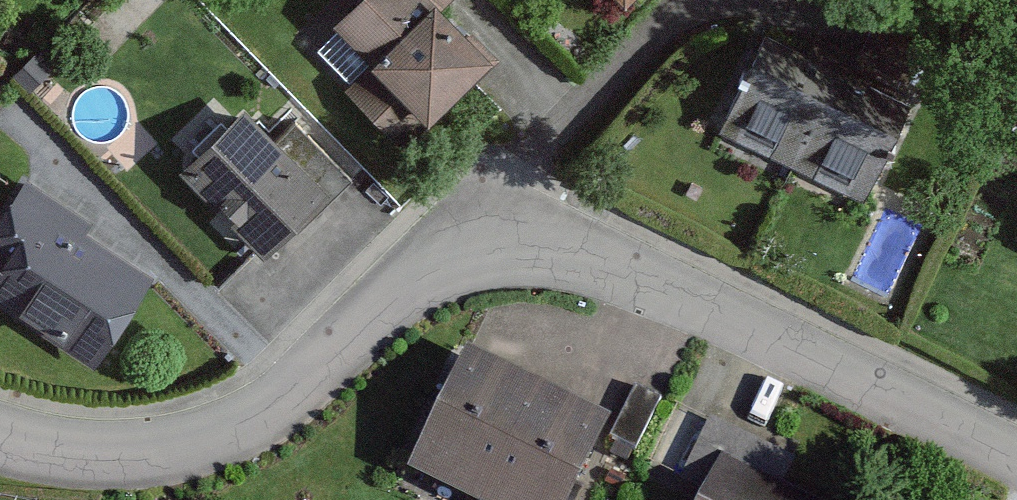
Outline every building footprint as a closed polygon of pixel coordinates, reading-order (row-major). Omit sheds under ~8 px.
[(339,28),(379,69),(352,95),(400,144),(428,117),(437,127),(504,62),(452,9),(461,0),(367,0),(339,28)] [(924,95),(776,32),(732,135),(881,197),(924,95)] [(333,188),(352,169),(295,115),(277,134),(333,188)] [(332,200),(247,124),(191,186),(277,262),(332,200)] [(21,189),(0,224),(0,306),(109,369),(159,284),(86,241),(92,230),(21,189)] [(477,357),(422,476),(473,499),(581,499),(618,422),(477,357)] [(616,433),(642,443),(662,392),(636,382),(616,433)] [(679,415),(652,475),(708,499),(813,499),(774,483),(784,462),(679,415)]
